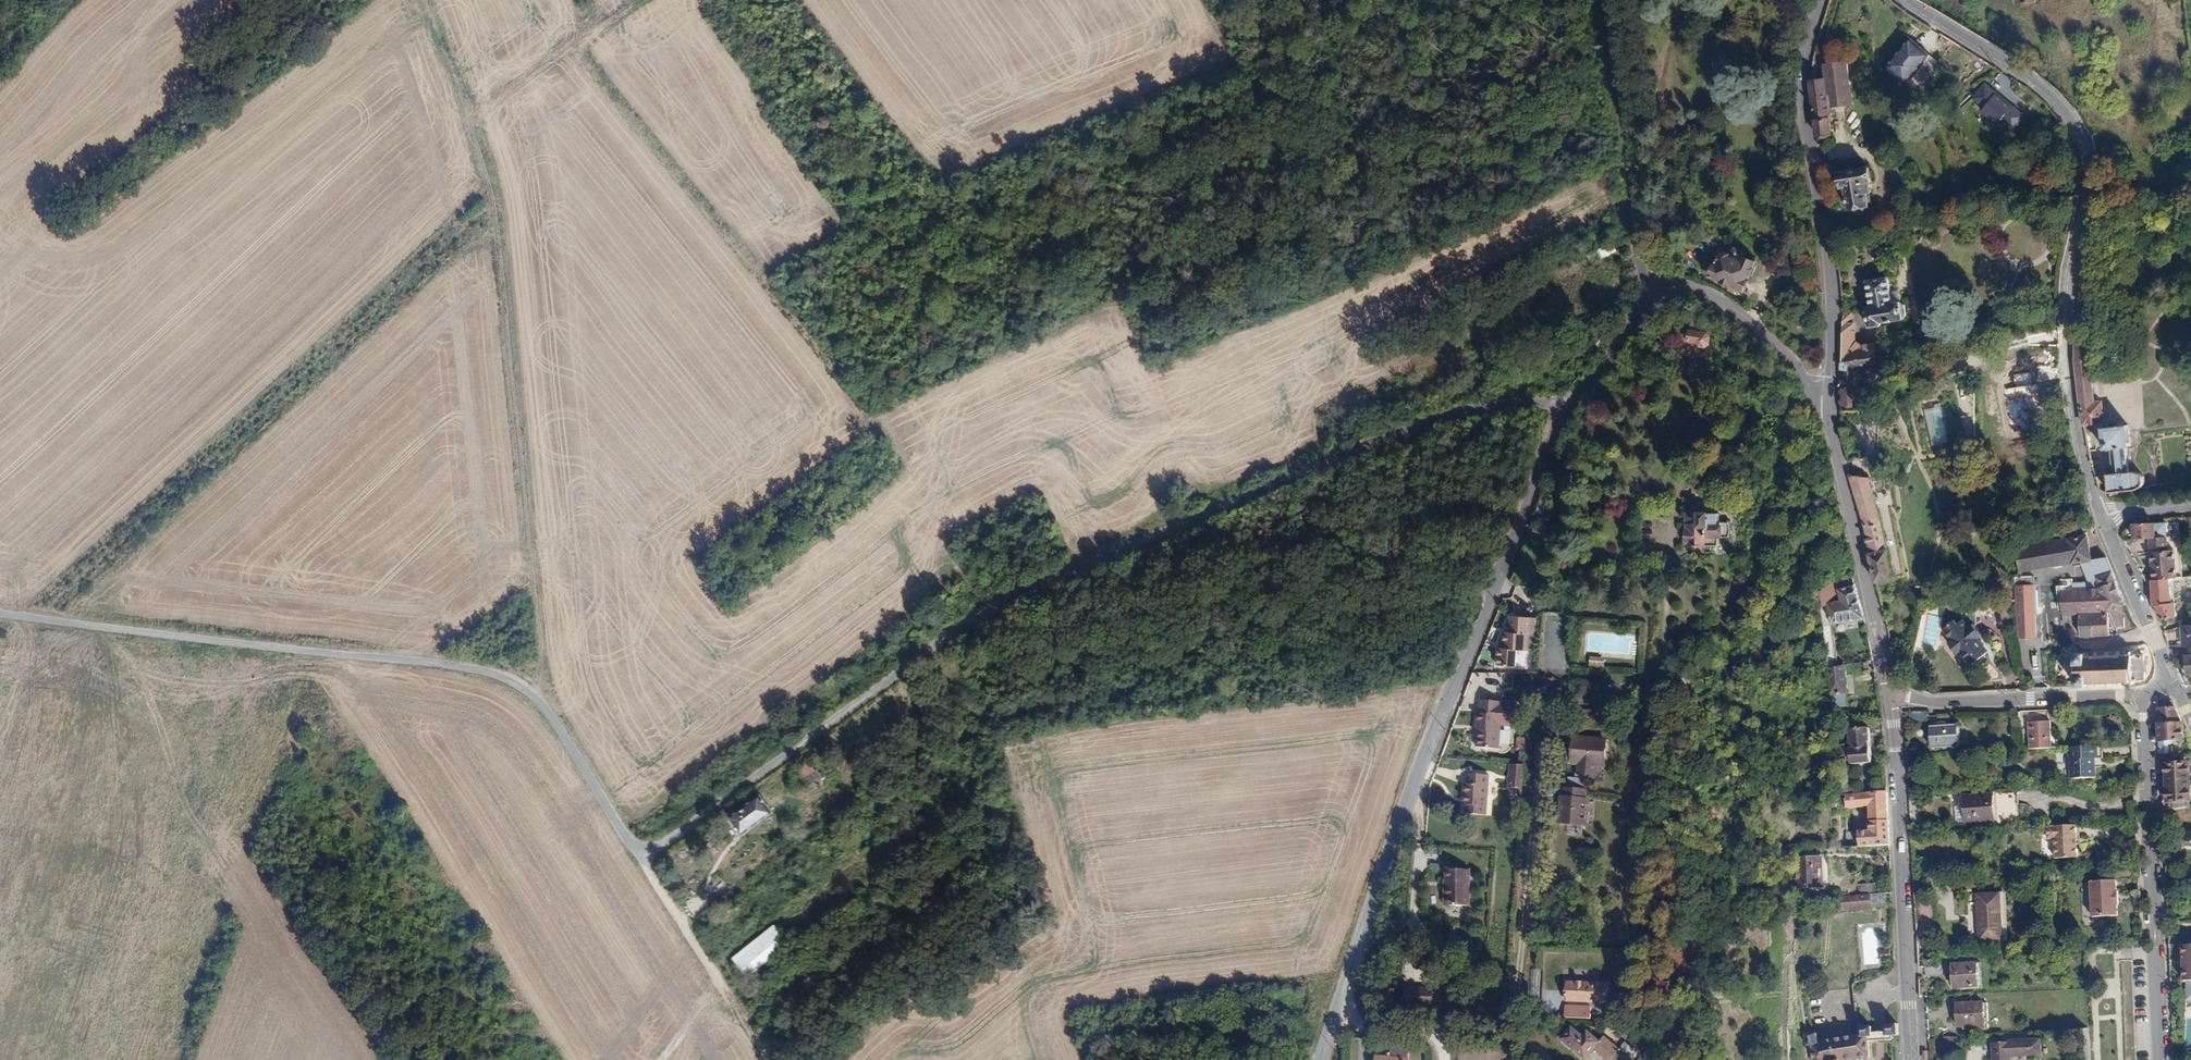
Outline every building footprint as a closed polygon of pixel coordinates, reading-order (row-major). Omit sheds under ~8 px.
[(1906,84),(1930,56),(1911,40),(1887,68),(1906,84)] [(1825,84),(1813,85),(1812,96),(1817,137),(1831,135),(1829,110),(1852,107),(1847,65),(1824,68),(1825,84)] [(1995,93),(1997,91),(1984,80),(1973,93),(1984,103),(1980,107),(1996,121),(2000,117),(2011,127),(2023,114),(2011,103),(2009,105),(1995,93)] [(2007,100),(1997,91),(1995,93),(2009,105),(2011,103),(2007,100)] [(1872,169),(1838,174),(1840,191),(1845,190),(1848,212),(1872,208),(1870,196),(1874,196),(1872,186),(1874,186),(1872,169)] [(2056,182),(2057,194),(2074,191),(2076,178),(2056,182)] [(2014,223),(2012,230),(2017,232),(2016,235),(2025,238),(2026,235),(2033,237),(2035,230),(2014,223)] [(1745,258),(1724,249),(1711,279),(1746,294),(1760,262),(1746,256),(1745,258)] [(1869,298),(1865,299),(1870,328),(1909,322),(1906,303),(1893,305),(1888,278),(1866,281),(1869,298)] [(1844,323),(1843,364),(1874,360),(1873,347),(1857,348),(1855,344),(1856,321),(1844,323)] [(1690,342),(1690,347),(1706,349),(1706,352),(1714,352),(1722,341),(1716,331),(1709,330),(1708,331),(1706,331),(1706,327),(1700,326),(1700,328),(1698,328),(1697,329),(1697,330),(1692,330),(1691,333),(1689,334),(1688,336),(1688,339),(1690,342)] [(2082,403),(2086,426),(2101,425),(2098,405),(2095,405),(2092,388),(2091,371),(2090,344),(2077,345),(2078,372),(2079,388),(2082,403)] [(1843,364),(1843,412),(1860,412),(1860,387),(1867,375),(1882,372),(1881,359),(1874,360),(1843,364)] [(1933,445),(1948,441),(1939,406),(1924,409),(1933,445)] [(2107,475),(2109,493),(2142,490),(2142,486),(2145,486),(2144,474),(2133,474),(2130,447),(2133,446),(2132,426),(2103,429),(2105,452),(2111,451),(2112,474),(2107,475)] [(1871,476),(1850,473),(1871,547),(1868,548),(1875,582),(1895,578),(1871,476)] [(1689,513),(1686,546),(1708,547),(1709,539),(1720,540),(1722,516),(1689,513)] [(2150,539),(2156,538),(2155,524),(2132,525),(2133,540),(2150,539)] [(2019,546),(2021,570),(2092,559),(2088,533),(2019,546)] [(2152,575),(2181,574),(2179,540),(2168,540),(2168,537),(2156,538),(2150,539),(2152,575)] [(1820,586),(1822,629),(1863,620),(1852,572),(1830,579),(1820,586)] [(2079,577),(2060,578),(2063,620),(2075,620),(2076,634),(2114,633),(2113,609),(2129,604),(2116,574),(2101,579),(2079,581),(2079,577)] [(2152,575),(2150,575),(2150,597),(2156,601),(2160,615),(2178,615),(2178,599),(2172,599),(2172,581),(2176,581),(2176,577),(2186,577),(2186,574),(2181,574),(2152,575)] [(2013,576),(2016,637),(2035,636),(2034,585),(2031,585),(2032,576),(2013,576)] [(1958,596),(1959,608),(1983,609),(1983,598),(1958,596)] [(1935,650),(1938,617),(1921,615),(1918,648),(1935,650)] [(1950,617),(1940,626),(1949,637),(1945,640),(1954,652),(1959,648),(1970,662),(1986,648),(1974,634),(1978,631),(1969,620),(1965,623),(1959,616),(1953,620),(1950,617)] [(1498,648),(1496,665),(1515,666),(1517,649),(1527,650),(1528,634),(1536,635),(1537,620),(1511,618),(1510,632),(1505,632),(1503,648),(1498,648)] [(2131,686),(2135,686),(2137,685),(2138,683),(2145,682),(2144,654),(2136,654),(2136,652),(2129,652),(2129,654),(2123,654),(2123,653),(2117,653),(2117,655),(2112,655),(2112,653),(2106,653),(2106,656),(2100,656),(2100,654),(2094,654),(2094,657),(2086,657),(2086,655),(2076,655),(2076,690),(2090,689),(2090,686),(2096,686),(2096,688),(2103,688),(2103,685),(2108,685),(2108,688),(2115,688),(2115,684),(2119,684),(2119,687),(2125,687),(2125,684),(2131,684),(2131,686)] [(873,673),(867,665),(857,672),(864,680),(873,673)] [(1843,669),(1830,671),(1834,713),(1848,712),(1843,669)] [(1687,673),(1687,685),(1705,686),(1705,674),(1687,673)] [(1478,730),(1476,748),(1499,750),(1501,728),(1513,729),(1515,708),(1502,707),(1503,705),(1480,702),(1479,717),(1476,716),(1475,729),(1478,730)] [(2172,704),(2156,707),(2157,721),(2178,720),(2180,720),(2172,704)] [(1582,708),(1581,716),(1593,719),(1595,711),(1582,708)] [(2179,740),(2178,720),(2157,721),(2158,741),(2179,740)] [(2026,724),(2027,750),(2050,749),(2049,723),(2026,724)] [(1927,729),(1927,748),(1952,748),(1952,728),(1927,729)] [(1848,731),(1851,764),(1871,762),(1868,730),(1848,731)] [(1582,744),(1563,743),(1562,762),(1572,763),(1571,766),(1576,766),(1575,776),(1590,778),(1591,768),(1600,769),(1602,744),(1582,742),(1582,744)] [(2063,749),(2063,758),(2059,758),(2060,767),(2063,770),(2064,780),(2088,779),(2088,761),(2092,761),(2091,748),(2063,749)] [(2165,760),(2169,803),(2161,804),(2161,809),(2190,806),(2190,784),(2189,766),(2190,766),(2190,757),(2165,760)] [(815,772),(809,763),(797,772),(803,781),(815,772)] [(1842,834),(1843,851),(1888,849),(1886,793),(1852,794),(1851,764),(1840,765),(1841,808),(1862,807),(1863,833),(1842,834)] [(1509,766),(1507,788),(1522,789),(1524,767),(1509,766)] [(819,777),(815,772),(803,781),(807,785),(819,777)] [(1465,786),(1463,800),(1467,800),(1465,815),(1486,818),(1491,780),(1470,777),(1469,787),(1465,786)] [(1583,778),(1569,777),(1568,785),(1582,786),(1583,778)] [(1558,802),(1556,826),(1578,828),(1579,815),(1582,815),(1583,803),(1579,803),(1579,792),(1563,791),(1562,802),(1558,802)] [(1998,797),(1999,822),(2019,822),(2018,796),(1998,797)] [(1964,798),(1964,823),(1992,823),(1992,797),(1964,798)] [(731,820),(742,835),(771,815),(759,799),(731,820)] [(2055,842),(2056,863),(2078,862),(2077,829),(2048,830),(2048,842),(2055,842)] [(1823,859),(1800,861),(1802,891),(1825,889),(1823,859)] [(1471,874),(1448,873),(1446,889),(1443,889),(1442,899),(1446,899),(1445,908),(1468,910),(1471,874)] [(2113,882),(2088,882),(2089,918),(2114,918),(2114,906),(2115,906),(2115,893),(2113,893),(2113,882)] [(1875,883),(1859,884),(1860,892),(1875,891),(1875,883)] [(699,895),(686,902),(693,915),(706,908),(699,895)] [(1978,897),(1980,942),(2003,942),(2000,896),(1978,897)] [(1842,903),(1843,913),(1870,911),(1869,901),(1842,903)] [(2169,928),(2190,927),(2190,919),(2169,920),(2169,928)] [(775,927),(738,957),(751,974),(789,944),(775,927)] [(2180,979),(2190,980),(2190,943),(2183,943),(2180,979)] [(1977,965),(1953,966),(1954,987),(1978,986),(1977,965)] [(1608,985),(1567,983),(1566,1003),(1607,1005),(1608,985)] [(1961,1025),(1961,1028),(1981,1027),(1980,1005),(1958,1006),(1958,1025),(1961,1025)] [(1588,1011),(1562,1009),(1561,1020),(1587,1021),(1588,1011)] [(1804,1035),(1806,1047),(1810,1047),(1812,1059),(1863,1059),(1871,1059),(1871,1052),(1875,1050),(1875,1043),(1901,1040),(1900,1023),(1889,1026),(1889,1031),(1875,1033),(1874,1026),(1861,1026),(1860,1036),(1824,1041),(1824,1034),(1804,1035)] [(1168,1028),(1152,1030),(1153,1041),(1169,1039),(1168,1028)] [(1562,1040),(1585,1059),(1590,1059),(1596,1053),(1604,1059),(1633,1059),(1636,1056),(1625,1047),(1619,1053),(1606,1042),(1601,1046),(1589,1036),(1586,1041),(1572,1029),(1562,1040)] [(1957,1036),(1946,1036),(1946,1052),(1957,1052),(1957,1036)] [(1999,1042),(2000,1053),(1994,1053),(1995,1059),(2012,1059),(2012,1054),(2043,1051),(2042,1039),(1999,1042)] [(1407,1051),(1393,1050),(1392,1059),(1407,1059),(1407,1051)]
